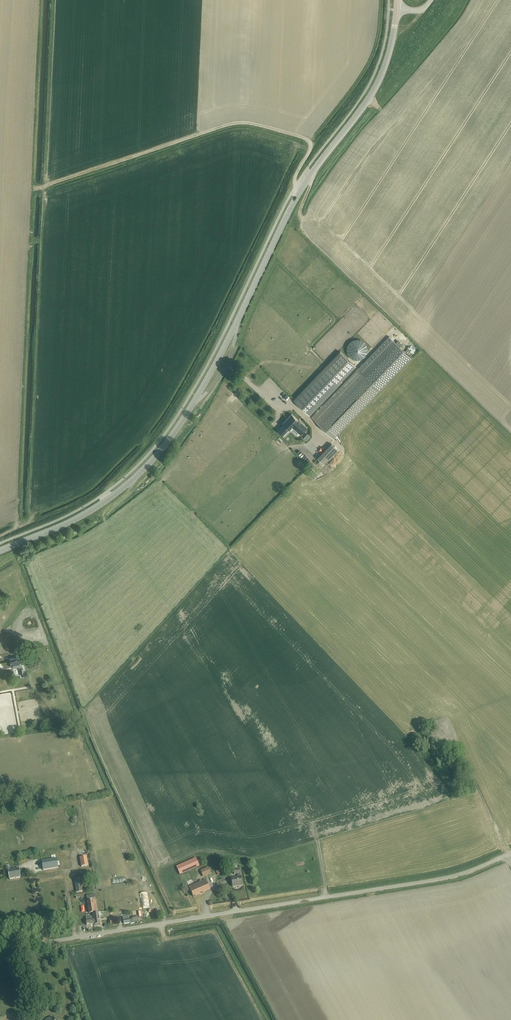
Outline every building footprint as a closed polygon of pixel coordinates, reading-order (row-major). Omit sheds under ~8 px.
[(411,357),(389,336),(358,369),(380,390),(411,357)] [(347,346),(346,350),(347,355),(349,358),(353,361),(357,361),(361,360),(365,358),(367,354),(367,350),(366,346),(364,343),(360,341),(356,340),(353,341),(350,343),(347,346)] [(295,399),(294,400),(309,415),(355,366),(340,352),(322,370),(295,398),(295,399)] [(380,390),(358,369),(312,417),(334,438),(380,390)] [(283,424),(278,430),(283,435),(288,429),(290,431),(291,430),(297,436),(300,433),(301,433),(306,427),(299,420),(292,413),(287,418),(282,424),(283,424)] [(315,450),(319,454),(327,446),(323,442),(315,450)] [(318,458),(325,465),(339,450),(332,443),(318,458)] [(12,667),(19,666),(23,665),(21,657),(10,659),(12,667)] [(80,858),(81,867),(88,866),(87,857),(80,858)] [(176,867),(180,875),(200,866),(196,858),(176,867)] [(57,859),(42,861),(43,871),(58,868),(57,859)] [(8,874),(9,879),(21,877),(19,869),(9,870),(8,865),(6,866),(7,874),(8,874)] [(202,871),(204,876),(211,873),(209,868),(202,871)] [(231,878),(233,887),(243,886),(241,876),(240,869),(234,870),(235,875),(237,874),(238,877),(231,878)] [(74,880),(77,893),(83,892),(81,878),(74,880)] [(189,887),(193,896),(210,889),(206,880),(189,887)] [(88,902),(90,913),(99,912),(98,908),(97,908),(95,900),(88,902)] [(86,919),(86,925),(94,924),(93,917),(93,914),(90,914),(91,917),(86,917),(86,919)]
